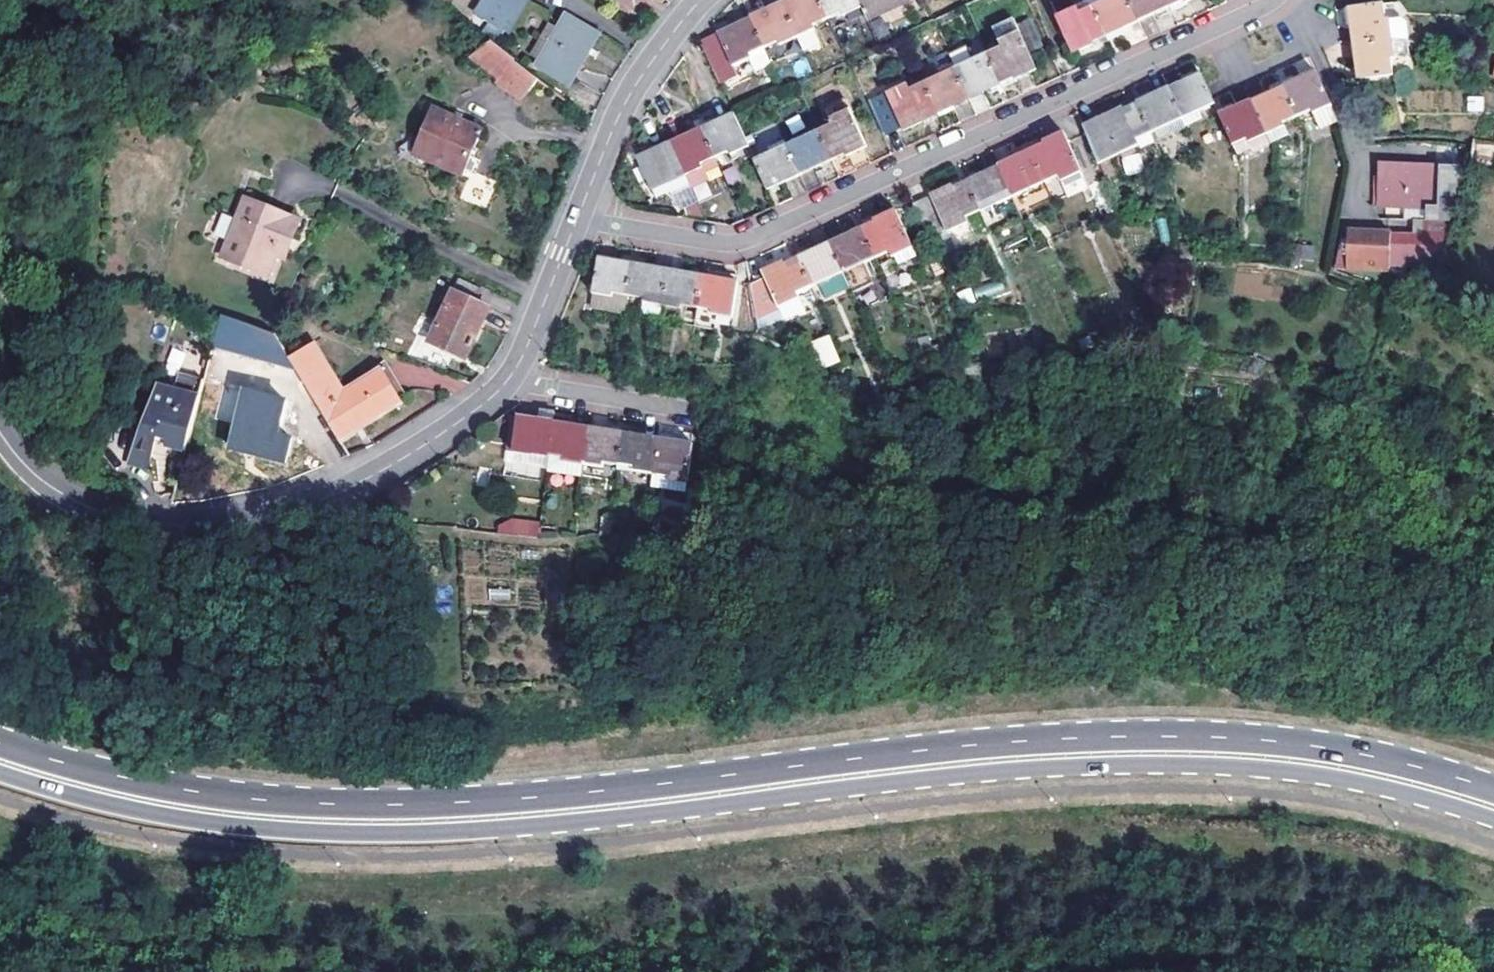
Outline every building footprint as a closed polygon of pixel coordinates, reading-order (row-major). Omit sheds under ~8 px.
[(510,32),(530,0),(486,0),(478,13),(510,32)] [(782,4),(797,37),(815,29),(814,26),(828,19),(820,0),(792,0),(782,4)] [(858,0),(820,0),(828,19),(843,13),(844,15),(862,8),(858,0)] [(862,8),(867,20),(908,2),(907,0),(858,0),(862,8)] [(1091,4),(1107,39),(1124,32),(1121,26),(1136,19),(1127,0),(1100,0),(1091,4)] [(1136,19),(1151,13),(1167,5),(1165,0),(1127,0),(1136,19)] [(1167,5),(1170,10),(1183,4),(1183,3),(1182,0),(1178,0),(1167,5)] [(751,19),(764,48),(780,41),(781,44),(789,61),(805,54),(797,37),(782,4),(751,19)] [(1107,39),(1091,4),(1078,10),(1076,6),(1053,15),(1070,53),(1091,44),(1091,46),(1107,39)] [(1167,5),(1151,13),(1153,18),(1166,12),(1170,10),(1167,5)] [(1355,46),(1390,42),(1409,43),(1408,28),(1402,23),(1394,24),(1392,8),(1345,12),(1347,29),(1352,29),(1355,46)] [(569,85),(598,34),(565,15),(536,64),(569,85)] [(751,19),(702,41),(721,85),(738,78),(732,66),(751,58),(757,72),(772,65),(764,48),(751,19)] [(994,33),(998,44),(1019,35),(1014,24),(994,33)] [(1043,52),(1033,28),(1023,33),(1034,56),(1043,52)] [(1036,72),(1019,35),(998,44),(1000,50),(987,56),(1002,90),(1012,86),(1010,81),(1014,79),(1015,82),(1036,72)] [(519,96),(536,76),(493,39),(490,40),(486,37),(473,52),(497,72),(494,75),(519,96)] [(1392,61),(1390,42),(1355,46),(1361,83),(1391,79),(1389,61),(1392,61)] [(1390,42),(1392,61),(1410,59),(1409,43),(1390,42)] [(950,59),(955,70),(973,62),(969,52),(950,59)] [(991,95),(1002,90),(987,56),(973,62),(955,70),(967,99),(988,90),(991,95)] [(955,70),(923,84),(936,113),(967,99),(955,70)] [(1201,76),(1199,70),(1183,78),(1185,83),(1201,76)] [(1283,87),(1296,118),(1308,112),(1317,131),(1333,123),(1329,107),(1314,73),(1296,81),(1283,87)] [(1183,120),(1204,110),(1215,105),(1201,76),(1185,83),(1169,90),(1183,120)] [(1280,82),(1283,87),(1296,81),(1293,76),(1280,82)] [(1283,87),(1280,82),(1266,88),(1269,93),(1283,87)] [(907,86),(868,103),(882,134),(900,126),(902,131),(922,122),(921,119),(936,113),(923,84),(909,90),(907,86)] [(1251,101),(1267,136),(1283,129),(1284,128),(1282,125),(1296,118),(1283,87),(1269,93),(1251,101)] [(1143,96),(1135,99),(1151,134),(1157,132),(1183,120),(1169,90),(1151,98),(1149,93),(1143,96)] [(1122,109),(1084,127),(1101,164),(1114,158),(1139,147),(1137,141),(1151,134),(1135,99),(1120,106),(1122,109)] [(1218,111),(1233,146),(1246,140),(1248,144),(1267,136),(1251,101),(1235,109),(1233,104),(1221,110),(1218,111)] [(408,149),(458,171),(461,165),(467,167),(470,160),(465,158),(479,125),(428,104),(408,149)] [(1207,117),(1204,110),(1183,120),(1186,127),(1207,117)] [(832,126),(818,132),(834,168),(838,166),(844,164),(842,158),(846,157),(847,159),(867,150),(850,113),(830,122),(832,126)] [(939,118),(936,113),(921,119),(922,122),(924,125),(939,118)] [(748,148),(733,116),(700,130),(714,160),(729,153),(730,156),(748,148)] [(1186,127),(1183,120),(1157,132),(1160,138),(1186,127)] [(1286,135),(1283,129),(1267,136),(1270,143),(1286,135)] [(669,145),(690,191),(691,192),(706,186),(704,180),(720,174),(714,160),(700,130),(669,145)] [(823,173),(834,168),(818,132),(786,147),(799,178),(821,168),(823,173)] [(1154,140),(1151,134),(1137,141),(1139,147),(1154,140)] [(1027,149),(1044,188),(1059,181),(1059,183),(1080,174),(1063,136),(1042,146),(1043,149),(1040,150),(1037,145),(1027,149)] [(1246,140),(1233,146),(1237,154),(1251,149),(1252,153),(1271,145),(1270,143),(1267,136),(1248,144),(1246,140)] [(1156,146),(1154,140),(1139,147),(1141,152),(1156,146)] [(770,155),(754,162),(767,192),(799,178),(786,147),(783,143),(768,150),(770,155)] [(671,199),(690,191),(669,145),(653,153),(651,148),(635,155),(655,202),(670,197),(671,199)] [(1486,179),(1493,152),(1474,148),(1467,173),(1486,179)] [(1011,202),(1044,188),(1027,149),(1017,154),(1019,160),(997,170),(1011,202)] [(1114,158),(1101,164),(1113,189),(1126,183),(1114,158)] [(1448,222),(1462,171),(1379,169),(1379,180),(1379,208),(1426,209),(1426,222),(1448,222)] [(997,170),(966,184),(980,217),(1011,202),(997,170)] [(1080,174),(1059,183),(1067,200),(1088,192),(1080,174)] [(967,222),(980,217),(966,184),(952,191),(951,189),(913,206),(930,243),(968,225),(967,222)] [(288,243),(296,223),(241,203),(220,260),(266,278),(274,258),(281,240),(288,243)] [(871,222),(861,226),(876,260),(890,254),(893,259),(914,250),(898,213),(876,223),(877,225),(873,227),(871,222)] [(1448,222),(1426,222),(1426,236),(1445,237),(1448,222)] [(843,275),(876,260),(861,226),(850,232),(852,238),(830,247),(843,275)] [(1390,237),(1347,236),(1347,250),(1339,250),(1335,267),(1346,269),(1389,271),(1389,268),(1408,269),(1408,267),(1437,268),(1445,237),(1426,236),(1419,236),(1408,249),(1390,249),(1390,237)] [(281,261),(288,243),(281,240),(274,258),(281,261)] [(1296,246),(1293,273),(1302,274),(1303,265),(1304,247),(1296,246)] [(830,247),(798,261),(810,290),(843,275),(830,247)] [(1318,248),(1304,247),(1303,265),(1317,266),(1318,248)] [(633,265),(598,259),(592,294),(612,298),(613,293),(628,296),(633,265)] [(795,297),(810,290),(798,261),(783,268),(782,266),(762,275),(764,282),(751,288),(758,321),(797,303),(795,297)] [(633,265),(628,296),(643,298),(642,303),(661,307),(667,271),(633,265)] [(703,278),(667,271),(661,307),(681,310),(682,306),(698,309),(703,278)] [(703,278),(698,309),(712,311),(712,316),(730,319),(736,284),(703,278)] [(458,282),(429,343),(465,359),(489,309),(472,301),(476,291),(458,282)] [(612,298),(592,294),(589,312),(609,315),(612,298)] [(661,307),(642,303),(640,316),(659,319),(661,307)] [(249,327),(221,318),(212,349),(240,357),(249,327)] [(240,357),(240,359),(297,372),(289,359),(275,335),(249,327),(240,357)] [(829,334),(812,340),(823,368),(840,361),(829,334)] [(313,345),(289,359),(297,372),(336,436),(360,422),(364,427),(399,407),(395,400),(379,373),(343,394),(313,345)] [(176,377),(178,366),(195,370),(198,354),(169,348),(164,375),(176,377)] [(392,366),(379,373),(395,400),(408,393),(392,366)] [(154,387),(121,464),(142,470),(152,437),(162,440),(160,447),(180,453),(201,383),(178,376),(173,393),(154,387)] [(248,397),(233,453),(286,468),(292,445),(278,440),(286,407),(248,397)] [(548,455),(554,423),(517,417),(512,453),(532,456),(532,452),(548,455)] [(339,442),(364,427),(360,422),(336,436),(339,442)] [(546,474),(580,480),(583,466),(589,429),(554,423),(548,455),(546,471),(546,474)] [(583,466),(599,469),(600,465),(617,467),(622,435),(606,432),(589,429),(583,466)] [(622,435),(617,467),(632,470),(631,474),(651,477),(657,441),(622,435)] [(657,441),(651,477),(669,481),(670,477),(686,479),(691,447),(657,441)] [(532,452),(532,456),(530,468),(546,471),(548,455),(532,452)] [(530,468),(532,456),(512,453),(510,464),(530,468)] [(596,493),(612,496),(617,467),(600,465),(599,469),(596,493)] [(617,467),(612,496),(627,498),(631,474),(632,470),(617,467)] [(515,539),(535,541),(537,530),(524,529),(524,535),(515,534),(515,539)]
